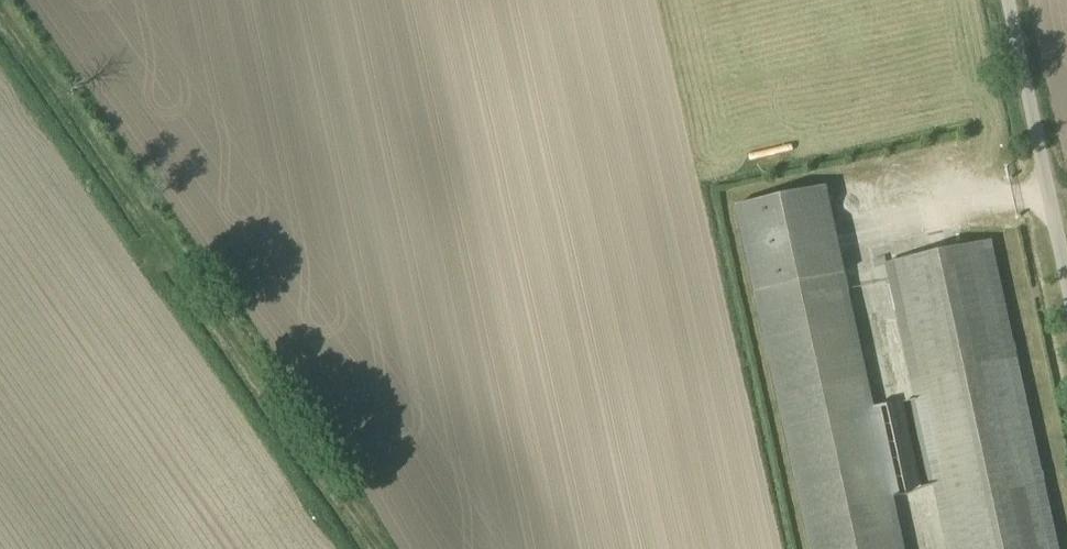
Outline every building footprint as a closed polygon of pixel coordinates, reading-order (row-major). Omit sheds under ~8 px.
[(893,497),(906,495),(887,405),(873,408),(825,186),(736,206),(812,548),(904,548),(893,497)] [(949,548),(1058,548),(990,240),(887,263),(917,400),(903,403),(922,488),(935,485),(949,548)]
